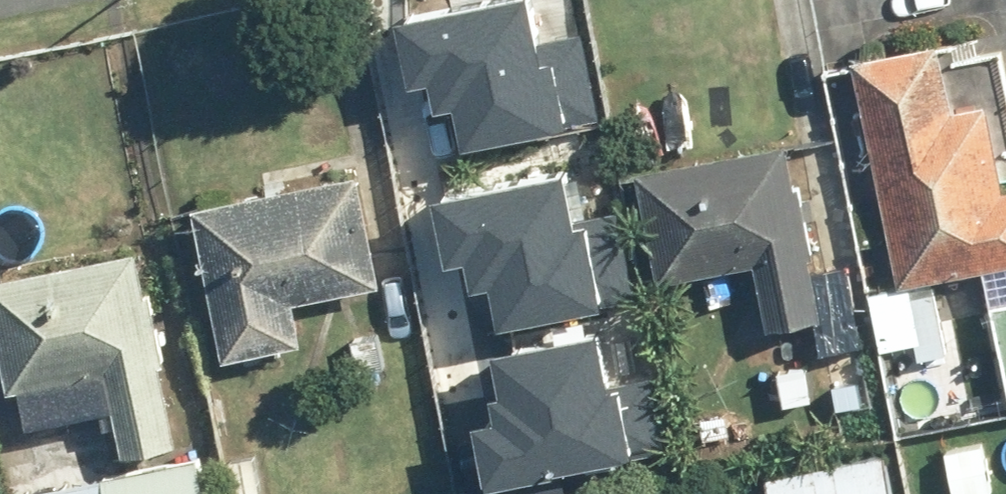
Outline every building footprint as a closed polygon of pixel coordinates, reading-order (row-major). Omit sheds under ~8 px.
[(566,0),(394,0),(408,92),(475,81),(484,135),(585,119),(566,0)] [(860,63),(904,282),(869,289),(880,348),(918,340),(922,360),(955,354),(940,278),(985,269),(991,300),(980,303),(1000,400),(1005,399),(1005,178),(1001,153),(1005,152),(1005,55),(950,66),(944,37),(858,54),(860,63)] [(617,270),(591,140),(431,172),(445,241),(467,237),(473,266),(516,258),(522,289),(617,270)] [(794,141),(639,174),(662,280),(758,260),(771,323),(830,311),(794,141)] [(361,171),(200,203),(230,358),(304,344),(296,302),(383,285),(361,171)] [(141,246),(0,275),(0,302),(18,388),(102,370),(120,456),(182,444),(141,246)] [(500,469),(675,432),(659,361),(628,368),(617,317),(502,343),(513,393),(485,399),(500,469)] [(768,476),(771,493),(894,493),(886,452),(768,476)] [(22,493),(208,493),(200,458),(22,493)]
